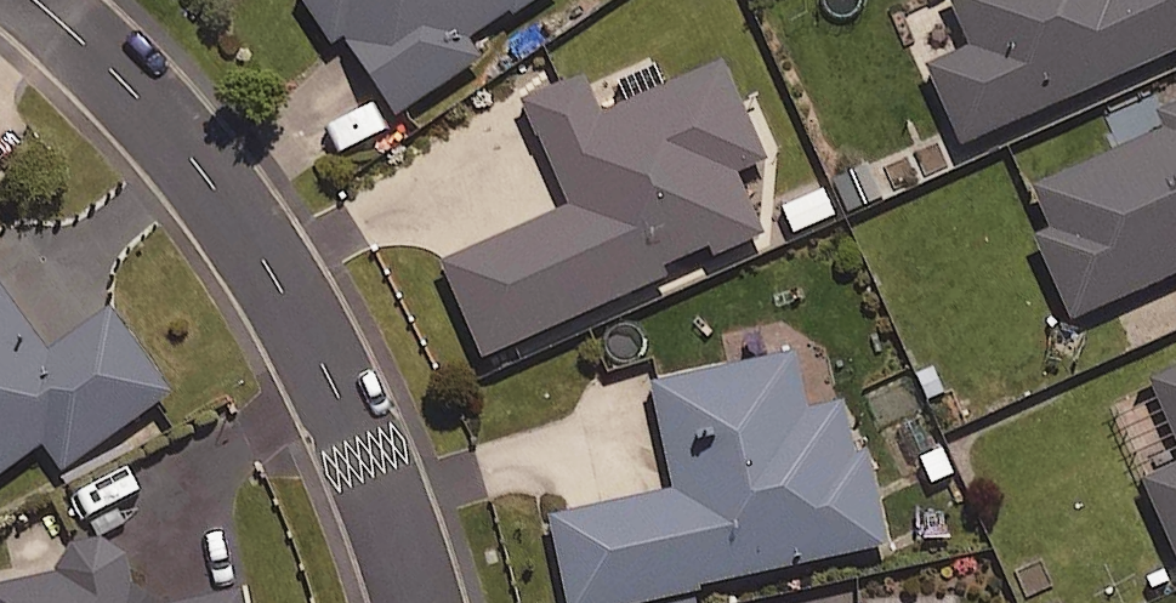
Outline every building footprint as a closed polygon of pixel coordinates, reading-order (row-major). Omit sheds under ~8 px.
[(338,47),(348,40),(403,119),(482,63),(473,49),(542,0),(305,0),(338,47)] [(976,51),(931,72),(967,151),(1175,56),(1175,0),(953,0),(976,51)] [(770,163),(727,66),(604,119),(587,81),(528,107),(574,212),(446,268),(493,374),(772,251),(740,177),(770,163)] [(376,100),(327,132),(348,165),(397,132),(376,100)] [(1039,193),(1057,233),(1039,241),(1077,325),(1175,280),(1175,131),(1039,193)] [(829,186),(783,204),(797,242),(844,225),(829,186)] [(0,303),(0,482),(47,448),(66,475),(175,398),(114,312),(43,363),(0,303)] [(804,356),(656,388),(679,494),(555,521),(573,602),(646,602),(888,550),(854,399),(815,408),(804,356)] [(1156,387),(1175,430),(1175,378),(1156,387)] [(1147,482),(1175,545),(1175,469),(1147,482)] [(58,553),(63,578),(0,591),(0,602),(137,602),(123,539),(58,553)] [(246,595),(209,602),(248,602),(246,595)]
